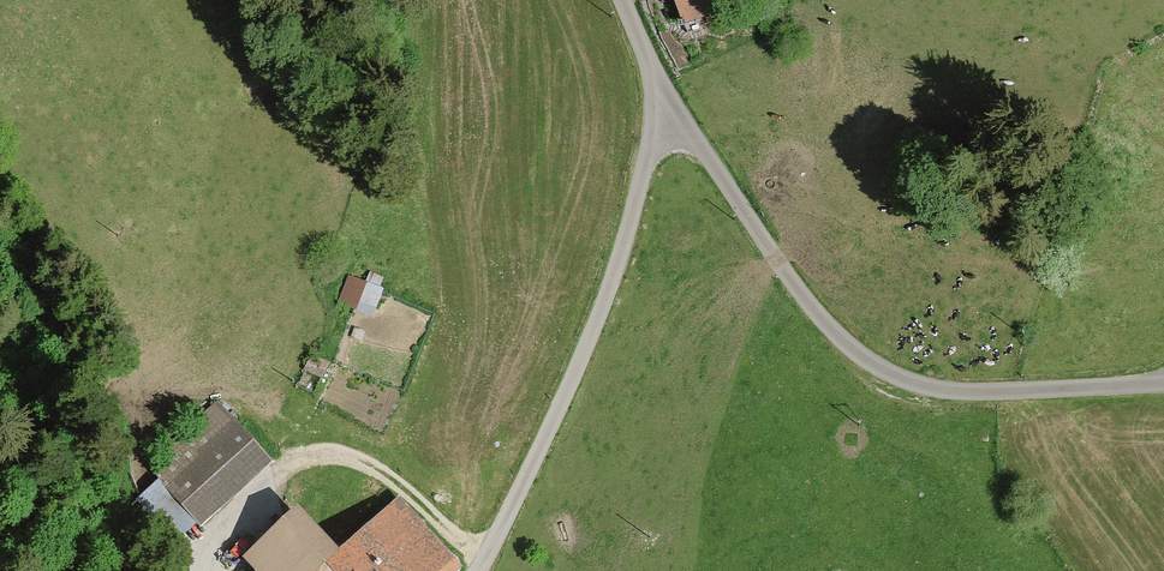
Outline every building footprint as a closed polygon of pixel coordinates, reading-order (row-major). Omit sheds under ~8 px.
[(701,36),(733,24),(723,0),(683,0),(701,36)] [(218,401),(147,465),(202,525),(273,461),(218,401)] [(298,509),(248,556),(262,570),(261,570),(458,570),(465,564),(399,495),(339,552),(298,509)]
